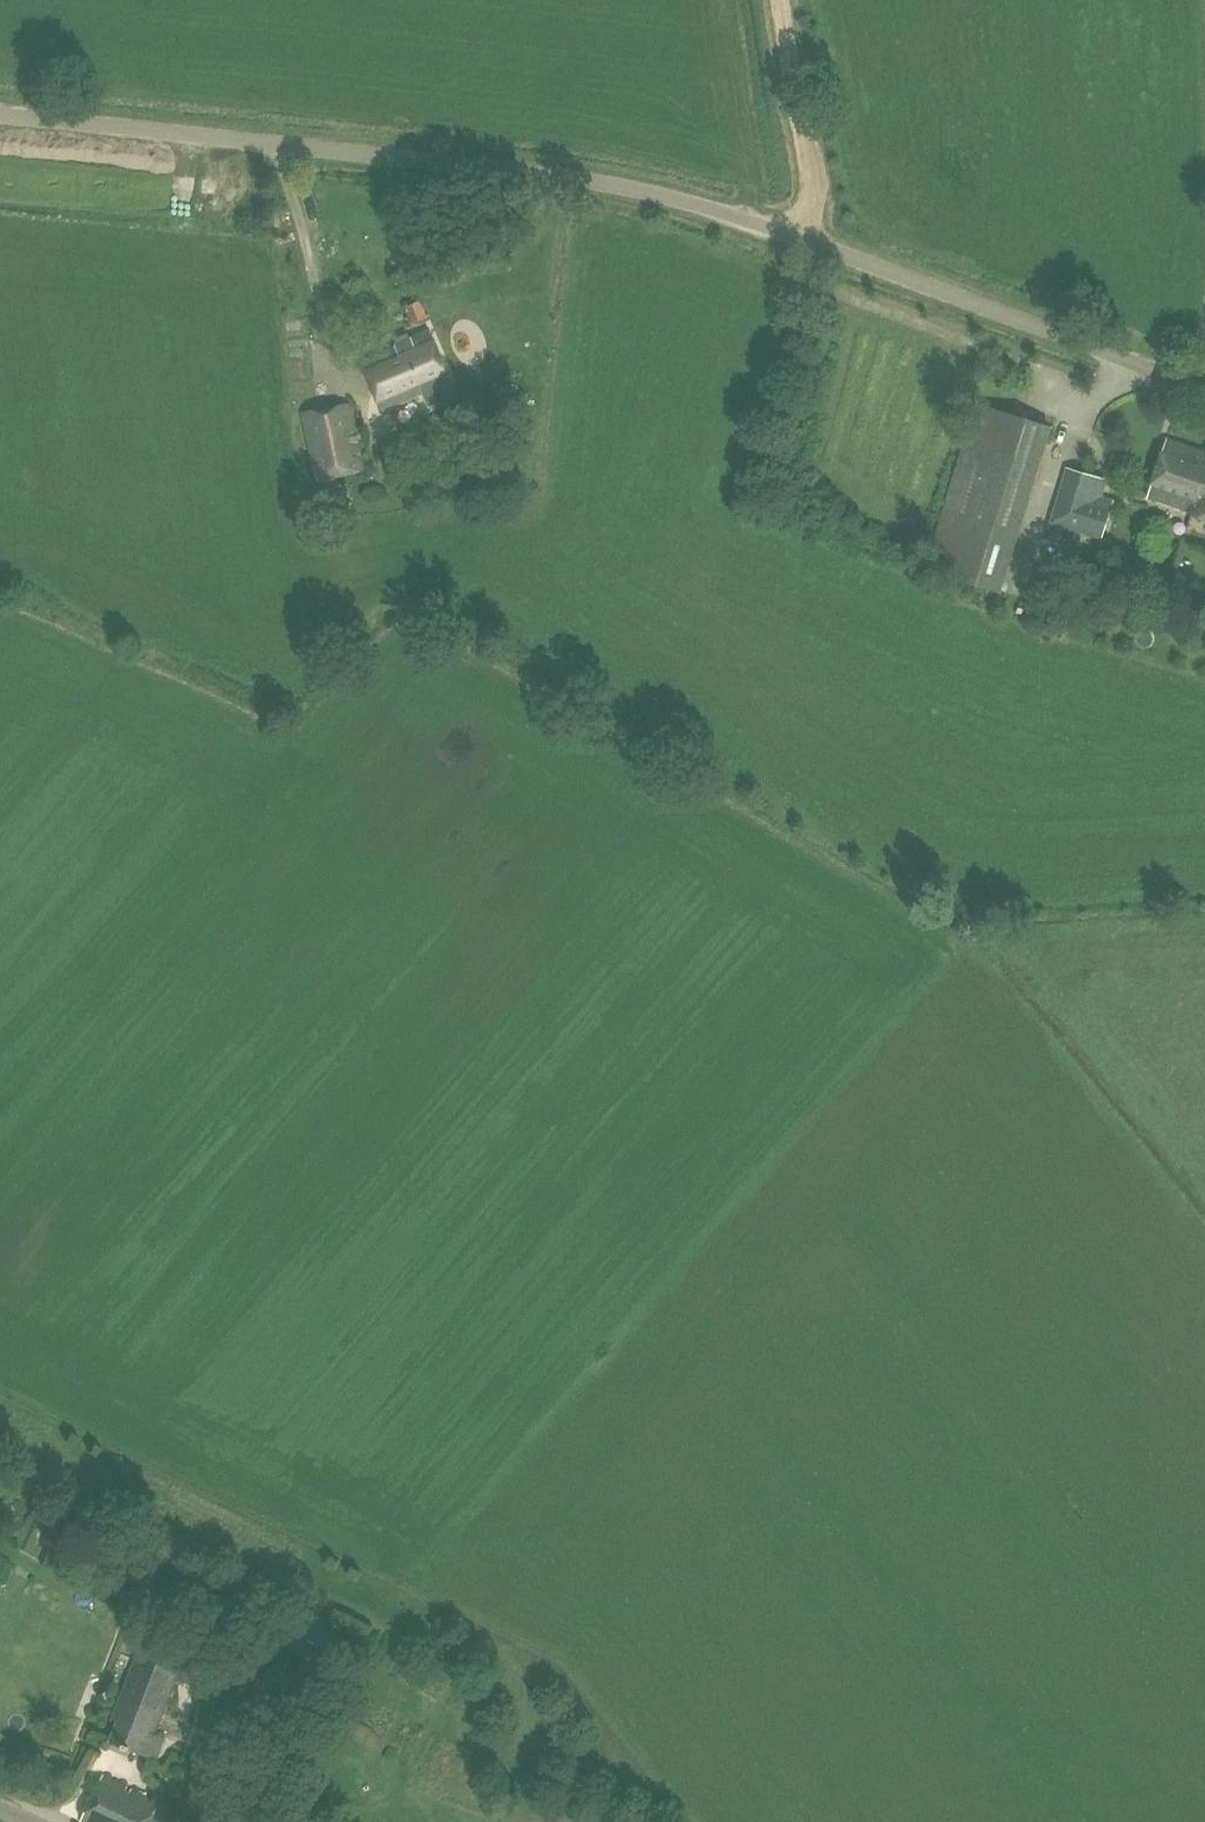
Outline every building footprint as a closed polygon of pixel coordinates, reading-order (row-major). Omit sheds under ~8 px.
[(408,306),(416,324),(429,319),(422,301),(408,306)] [(398,347),(363,363),(385,411),(453,381),(430,330),(397,345),(398,347)] [(318,480),(364,470),(350,404),(304,413),(318,480)] [(927,568),(1001,591),(1051,427),(977,404),(927,568)] [(1170,439),(1150,497),(1194,512),(1193,515),(1204,519),(1204,451),(1170,439)] [(1094,476),(1085,502),(1076,499),(1067,528),(1081,532),(1090,503),(1098,506),(1106,479),(1094,476)] [(156,1757),(164,1737),(154,1733),(183,1660),(143,1645),(132,1673),(139,1676),(113,1740),(156,1757)] [(85,1821),(151,1821),(161,1801),(133,1787),(131,1791),(127,1789),(128,1785),(104,1774),(82,1820),(85,1821)]
